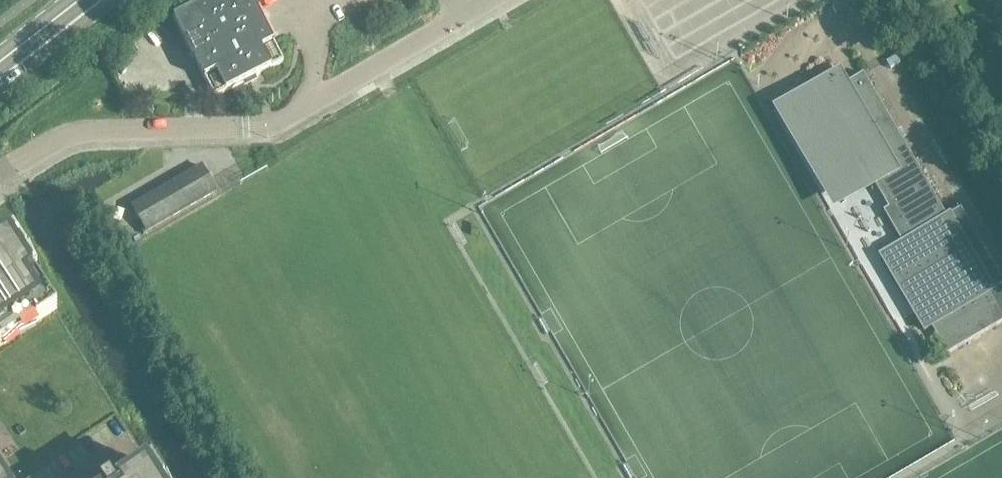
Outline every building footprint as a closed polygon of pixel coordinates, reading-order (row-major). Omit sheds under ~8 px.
[(172,18),(212,97),(282,62),(251,0),(208,0),(172,18)] [(795,122),(799,129),(836,192),(861,177),(861,178),(867,174),(873,185),(887,209),(882,212),(901,244),(879,257),(923,332),(930,328),(946,356),(1001,323),(1001,316),(989,294),(993,292),(949,217),(946,218),(862,75),(846,84),(838,72),(784,103),(795,122)] [(130,206),(145,232),(214,192),(199,166),(130,206)] [(33,316),(37,321),(57,308),(32,270),(22,255),(27,251),(14,230),(0,239),(0,338),(33,316)] [(0,338),(3,343),(0,345),(0,474),(3,477),(129,477),(151,464),(57,308),(37,321),(33,316),(0,338)] [(129,477),(161,477),(151,464),(129,477)]
